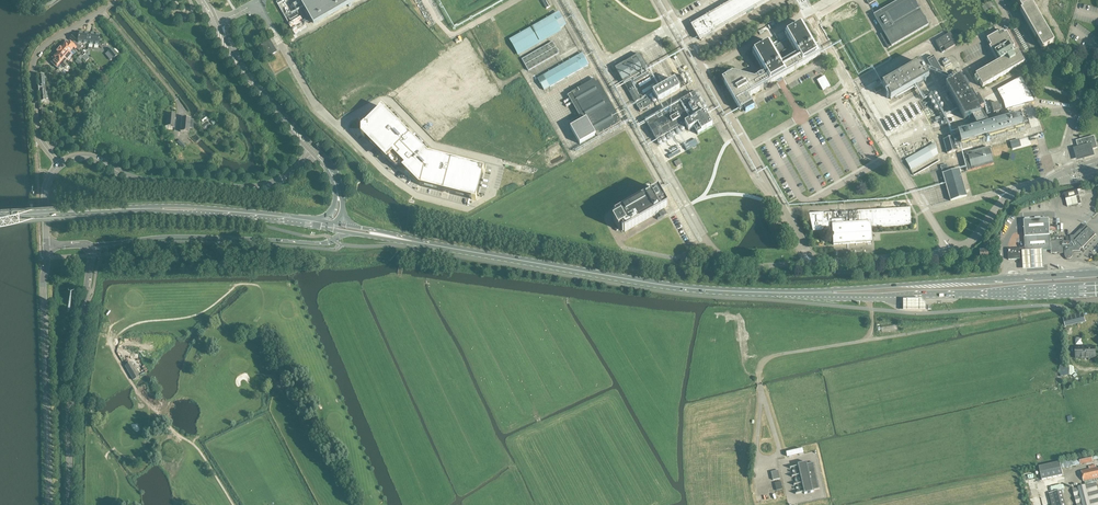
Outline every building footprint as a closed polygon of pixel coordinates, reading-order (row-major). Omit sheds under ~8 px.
[(306,11),(305,11),(309,18),(310,17),(315,25),(358,0),(299,0),(306,11)] [(546,8),(550,6),(547,0),(542,0),(546,8)] [(706,17),(691,25),(700,40),(769,0),(736,0),(706,17)] [(791,9),(796,7),(793,0),(791,0),(788,1),(791,9)] [(924,17),(914,0),(901,0),(874,15),(884,33),(880,35),(888,48),(928,25),(924,17)] [(1019,6),(1020,7),(1022,9),(1020,10),(1020,11),(1042,49),(1043,49),(1053,43),(1054,42),(1032,4),(1031,4),(1031,2),(1031,0),(1016,0),(1019,6)] [(679,8),(686,19),(696,12),(689,2),(679,8)] [(565,25),(557,10),(507,39),(517,55),(561,30),(560,28),(565,25)] [(300,16),(289,23),(295,34),(307,27),(300,16)] [(803,24),(792,29),(784,34),(790,44),(776,52),(770,42),(752,53),(762,71),(762,70),(764,73),(754,79),(733,73),(722,79),(740,111),(743,109),(745,112),(754,107),(752,104),(752,103),(748,97),(763,88),(765,88),(767,87),(768,86),(779,79),(821,55),(803,24)] [(998,34),(997,33),(987,39),(991,46),(989,47),(998,62),(975,75),(976,77),(974,78),(977,84),(979,82),(982,87),(1024,63),(1017,51),(1015,52),(1013,48),(1014,47),(1006,32),(1004,33),(1003,31),(998,34)] [(70,38),(74,42),(77,44),(77,43),(88,44),(89,34),(78,33),(78,39),(76,39),(72,35),(70,38)] [(100,35),(89,34),(88,44),(99,45),(100,35)] [(948,35),(940,40),(944,47),(946,51),(955,46),(952,41),(952,42),(948,35)] [(944,47),(940,40),(939,39),(935,42),(939,49),(944,47)] [(270,40),(260,45),(267,57),(277,52),(270,40)] [(72,44),(69,42),(67,44),(65,43),(62,47),(73,56),(77,51),(76,50),(76,49),(76,48),(79,50),(81,48),(77,44),(74,42),(72,44)] [(553,42),(522,59),(528,71),(559,53),(553,42)] [(73,56),(62,47),(61,48),(60,48),(57,52),(66,60),(68,61),(73,56)] [(111,49),(108,51),(114,58),(117,56),(111,49)] [(57,62),(54,65),(58,69),(61,66),(60,64),(64,59),(65,61),(66,60),(57,52),(53,58),(57,62)] [(547,73),(543,75),(550,87),(555,84),(557,83),(565,79),(568,76),(574,73),(578,71),(582,69),(586,66),(588,65),(582,54),(582,53),(581,54),(571,59),(568,61),(562,65),(558,67),(550,71),(547,73)] [(640,55),(615,69),(624,83),(635,102),(640,99),(632,85),(651,74),(640,55)] [(942,71),(933,56),(927,60),(933,71),(935,75),(936,75),(938,74),(942,71)] [(945,67),(951,63),(948,59),(942,62),(945,67)] [(924,69),(923,67),(920,63),(882,85),(890,99),(929,78),(924,69)] [(924,66),(923,67),(924,69),(935,75),(936,75),(950,82),(951,83),(953,82),(952,81),(938,74),(933,71),(924,66)] [(901,74),(898,70),(890,74),(893,79),(901,74)] [(44,75),(38,75),(39,87),(45,86),(44,81),(48,80),(48,79),(52,79),(51,74),(47,75),(45,75),(45,76),(44,76),(44,75)] [(825,75),(817,80),(823,90),(831,86),(825,75)] [(965,76),(960,78),(965,86),(969,84),(965,76)] [(650,78),(638,84),(640,87),(651,80),(650,78)] [(658,101),(680,89),(683,87),(678,78),(653,93),(658,101)] [(959,78),(945,87),(964,119),(980,115),(978,112),(984,109),(978,98),(973,101),(959,78)] [(613,108),(608,100),(605,94),(596,79),(568,96),(572,93),(587,118),(570,128),(580,144),(596,135),(597,136),(621,123),(613,108)] [(654,84),(642,91),(643,93),(655,87),(654,84)] [(38,87),(38,89),(38,92),(39,92),(40,103),(46,102),(46,101),(48,101),(47,96),(46,96),(45,86),(39,87),(38,87)] [(972,88),(968,91),(972,99),(976,96),(972,88)] [(694,93),(670,107),(645,121),(656,140),(685,124),(689,131),(694,128),(698,134),(712,126),(705,113),(694,93)] [(648,99),(643,102),(637,105),(636,105),(640,112),(640,111),(651,105),(652,105),(648,98),(648,99)] [(1001,111),(998,103),(991,105),(993,113),(1001,111)] [(365,125),(361,128),(362,129),(362,130),(362,133),(361,135),(364,138),(365,137),(367,140),(369,142),(372,145),(374,147),(380,153),(382,155),(385,158),(386,159),(396,169),(402,169),(403,169),(404,169),(407,172),(409,174),(420,185),(420,186),(442,191),(444,192),(448,193),(449,193),(472,199),(476,201),(477,196),(483,173),(484,169),(480,168),(478,168),(458,162),(456,162),(452,161),(450,160),(428,155),(427,153),(410,136),(409,135),(406,132),(404,130),(400,126),(398,124),(397,123),(395,121),(385,111),(382,107),(379,111),(366,124),(365,125)] [(166,126),(174,127),(175,115),(167,114),(166,126)] [(1020,115),(1019,115),(1016,116),(1015,116),(1012,117),(1011,117),(1005,119),(999,121),(998,121),(992,123),(992,122),(992,123),(986,124),(985,124),(985,125),(980,126),(979,126),(973,128),(972,128),(967,130),(966,130),(963,131),(962,131),(959,132),(958,132),(958,133),(959,136),(953,137),(949,138),(948,139),(948,138),(947,139),(944,140),(943,140),(944,140),(945,146),(945,147),(947,153),(947,154),(948,153),(951,152),(952,152),(957,151),(957,150),(956,145),(957,145),(959,144),(961,144),(962,144),(965,143),(966,143),(966,142),(969,142),(970,141),(976,140),(976,139),(982,138),(983,138),(988,136),(989,136),(995,134),(996,134),(1001,132),(1001,133),(1002,132),(1008,131),(1009,131),(1009,130),(1014,129),(1015,129),(1018,128),(1019,128),(1019,127),(1022,127),(1023,126),(1029,125),(1030,125),(1029,124),(1028,119),(1028,118),(1028,119),(1028,118),(1028,119),(1022,120),(1020,116),(1020,115)] [(190,118),(182,118),(180,132),(189,133),(189,128),(193,129),(193,120),(190,120),(190,118)] [(886,124),(890,132),(901,126),(898,119),(894,120),(893,118),(888,120),(888,121),(886,121),(887,123),(886,124)] [(1079,149),(1076,150),(1077,153),(1077,154),(1078,155),(1079,156),(1081,157),(1087,151),(1087,152),(1090,151),(1091,151),(1091,150),(1097,148),(1094,136),(1076,141),(1079,149)] [(179,139),(177,142),(183,148),(186,145),(179,139)] [(933,144),(907,159),(912,168),(939,153),(933,144)] [(989,148),(962,155),(966,171),(993,164),(989,148)] [(669,158),(681,152),(679,150),(668,156),(669,158)] [(947,164),(942,166),(941,166),(943,174),(950,201),(967,196),(959,169),(949,172),(947,164)] [(655,192),(654,192),(651,194),(651,195),(615,215),(617,218),(613,220),(618,230),(622,228),(624,232),(625,232),(657,213),(658,212),(667,207),(668,207),(658,190),(655,192)] [(1081,204),(1078,190),(1064,194),(1066,199),(1077,196),(1078,204),(1081,204)] [(815,214),(809,214),(813,232),(822,231),(822,229),(832,230),(833,245),(872,242),(872,243),(871,227),(911,225),(910,208),(823,214),(823,213),(818,213),(818,212),(815,213),(815,214)] [(1026,245),(1023,248),(1008,249),(1009,260),(1022,259),(1031,250),(1050,249),(1050,241),(1049,219),(1024,220),(1024,232),(1025,241),(1026,245)] [(1064,241),(1050,241),(1050,249),(1051,253),(1059,252),(1059,253),(1065,253),(1065,256),(1066,258),(1067,259),(1068,259),(1070,259),(1072,258),(1072,257),(1072,256),(1072,251),(1080,251),(1080,250),(1080,249),(1082,247),(1083,248),(1096,235),(1088,227),(1088,228),(1085,225),(1074,236),(1070,236),(1070,241),(1064,242),(1064,241)] [(989,254),(988,242),(983,242),(984,250),(979,251),(980,258),(984,258),(984,259),(988,258),(988,254),(989,254)] [(914,299),(903,299),(903,311),(927,311),(927,304),(921,299),(914,299)] [(1083,313),(1063,318),(1065,326),(1067,326),(1068,325),(1085,321),(1083,313)] [(1096,347),(1076,347),(1076,357),(1081,357),(1081,358),(1096,358),(1096,347)] [(132,365),(127,369),(133,380),(139,377),(132,365)] [(1069,365),(1060,367),(1061,376),(1070,374),(1069,365)] [(1093,462),(1092,456),(1079,458),(1061,462),(1063,469),(1080,465),(1080,464),(1093,462)] [(798,464),(804,493),(813,491),(813,490),(819,488),(814,462),(807,464),(806,462),(798,464)] [(1042,480),(1063,475),(1060,462),(1039,467),(1042,480)] [(1097,468),(1096,465),(1089,466),(1090,469),(1081,471),(1083,482),(1084,481),(1085,486),(1073,489),(1077,504),(1097,504),(1097,490),(1096,483),(1094,483),(1093,479),(1097,478),(1097,468)] [(778,470),(771,472),(773,480),(780,478),(778,470)] [(775,482),(777,490),(783,488),(781,480),(775,482)] [(1062,490),(1049,494),(1052,504),(1066,504),(1062,490)]
